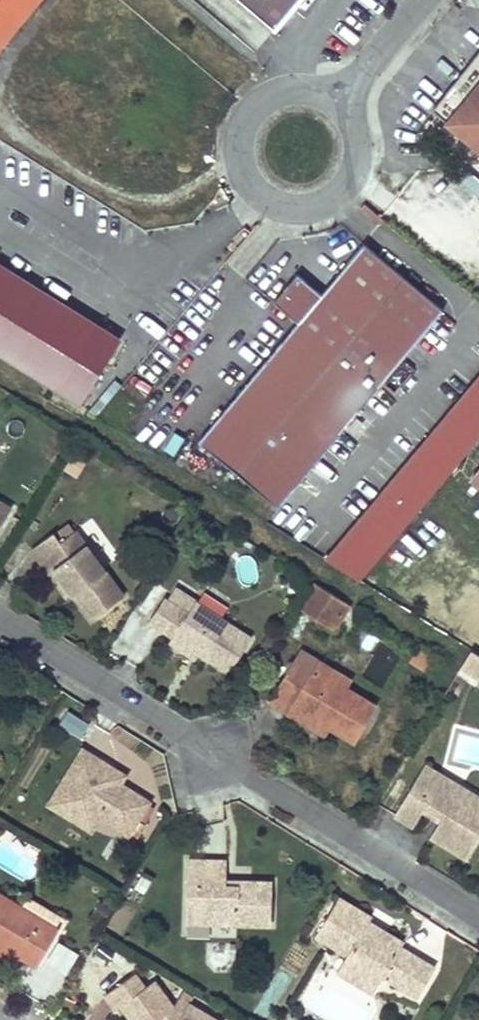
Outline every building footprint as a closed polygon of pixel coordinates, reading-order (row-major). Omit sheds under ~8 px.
[(41,0),(0,0),(0,49),(41,0)] [(274,28),(298,0),(241,0),(274,28)] [(447,122),(478,149),(478,84),(447,122)] [(366,214),(370,209),(364,204),(360,208),(366,214)] [(383,220),(370,209),(366,214),(380,225),(383,220)] [(277,507),(443,310),(364,243),(321,294),(297,274),(273,302),(298,322),(198,441),(277,507)] [(0,265),(0,356),(79,405),(119,339),(0,265)] [(478,438),(478,375),(325,559),(359,580),(478,438)] [(0,501),(0,527),(11,508),(0,501)] [(124,596),(76,530),(60,541),(54,532),(32,549),(50,572),(54,569),(73,593),(92,619),(124,596)] [(244,584),(258,579),(250,555),(235,560),(244,584)] [(73,593),(54,569),(50,572),(68,597),(73,593)] [(349,604),(313,582),(298,607),(328,625),(336,612),(343,616),(349,604)] [(251,638),(195,602),(188,613),(164,598),(150,621),(173,636),(200,653),(229,672),(251,638)] [(334,629),(343,616),(336,612),(328,625),(334,629)] [(200,653),(173,636),(170,641),(196,658),(200,653)] [(477,686),(478,682),(478,653),(471,648),(456,673),(477,686)] [(346,688),(333,680),(337,672),(301,650),(270,702),(289,713),(294,705),(330,726),(354,741),(375,705),(346,688)] [(351,680),(337,672),(333,680),(346,688),(351,680)] [(330,726),(294,705),(289,713),(325,735),(330,726)] [(56,725),(81,739),(90,722),(65,708),(56,725)] [(66,804),(95,756),(83,748),(48,804),(92,831),(97,823),(66,804)] [(121,784),(104,773),(110,764),(95,756),(66,804),(97,823),(100,817),(129,835),(150,801),(121,784)] [(127,775),(110,764),(104,773),(121,784),(127,775)] [(474,805),(439,784),(440,773),(425,764),(394,815),(413,826),(422,812),(426,806),(443,816),(439,822),(431,837),(468,858),(478,840),(478,802),(474,805)] [(440,773),(439,784),(474,805),(478,802),(478,797),(440,773)] [(426,806),(422,812),(439,822),(443,816),(426,806)] [(271,924),(272,881),(238,881),(237,886),(226,885),(226,880),(226,860),(188,859),(187,904),(202,904),(201,922),(271,924)] [(39,918),(36,923),(19,913),(22,907),(0,894),(0,948),(17,958),(19,955),(37,966),(59,929),(39,918)] [(400,948),(404,942),(369,921),(371,917),(339,897),(316,936),(348,954),(345,959),(381,980),(383,976),(418,996),(423,988),(406,977),(417,957),(400,948)] [(201,922),(202,904),(187,904),(187,922),(201,922)] [(39,918),(22,907),(19,913),(36,923),(39,918)] [(66,975),(79,953),(59,941),(46,962),(66,975)] [(14,962),(17,958),(0,948),(0,954),(14,962)] [(423,988),(435,968),(417,957),(406,977),(423,988)] [(381,980),(345,959),(337,972),(373,993),(381,980)] [(153,980),(144,987),(134,973),(106,994),(117,1009),(122,1005),(132,1019),(158,1019),(216,1019),(188,1003),(182,1012),(174,1008),(153,980)]
